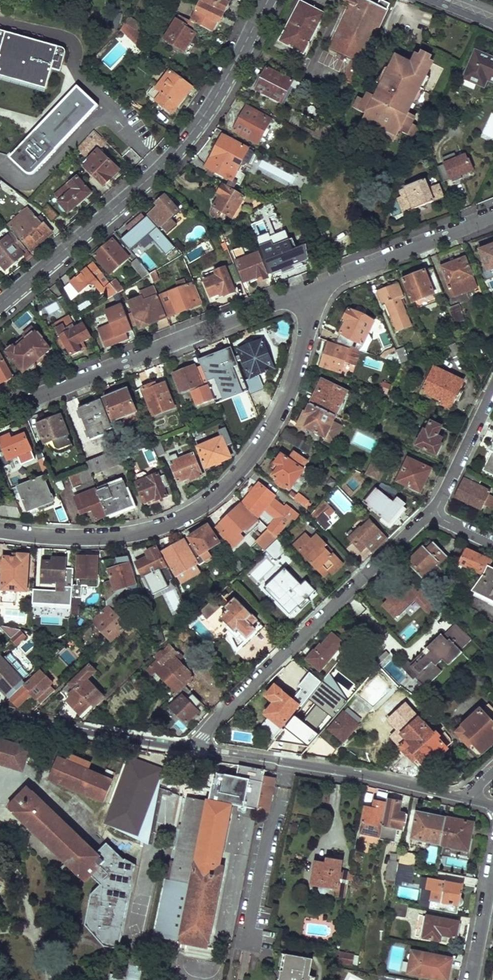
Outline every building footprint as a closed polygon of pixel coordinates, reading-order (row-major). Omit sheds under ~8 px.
[(204,2),(226,13),(230,3),(227,2),(228,0),(205,0),(204,2)] [(346,4),(350,6),(330,50),(354,62),(345,80),(351,83),(360,65),(362,66),(390,4),(381,0),(379,5),(367,0),(345,0),(346,4)] [(300,2),(281,43),(306,55),(325,14),(300,2)] [(201,4),(192,23),(201,27),(213,33),(218,22),(220,23),(224,15),(201,4)] [(118,13),(114,29),(119,30),(123,15),(118,13)] [(180,17),(167,41),(186,51),(201,27),(192,23),(180,17)] [(145,36),(124,25),(122,29),(139,48),(145,36)] [(8,30),(0,28),(0,53),(1,53),(0,56),(0,74),(48,88),(54,68),(63,70),(67,55),(68,52),(68,50),(66,47),(65,46),(60,45),(8,30)] [(462,80),(482,89),(486,81),(492,84),(492,60),(475,52),(462,80)] [(422,53),(420,58),(429,62),(431,57),(422,53)] [(399,60),(398,67),(395,71),(400,73),(398,77),(389,73),(382,85),(377,96),(369,93),(366,100),(360,98),(355,108),(367,115),(364,121),(366,123),(375,127),(377,121),(388,126),(385,132),(394,137),(396,138),(399,131),(412,138),(418,127),(412,124),(416,116),(408,113),(414,101),(427,74),(433,63),(429,62),(420,58),(416,56),(410,69),(403,65),(399,60)] [(389,73),(398,77),(400,73),(395,71),(389,68),(386,69),(379,83),(382,85),(389,73)] [(268,69),(257,92),(283,104),(294,82),(268,69)] [(155,87),(147,97),(172,115),(192,89),(170,72),(158,89),(155,87)] [(427,74),(414,101),(416,103),(418,102),(430,78),(429,75),(427,74)] [(78,87),(32,136),(52,154),(99,105),(78,87)] [(246,108),(235,132),(259,143),(270,119),(246,108)] [(364,127),(392,140),(394,137),(385,132),(388,126),(377,121),(375,127),(366,123),(364,127)] [(319,129),(316,136),(319,138),(328,142),(334,130),(324,126),(322,130),(319,129)] [(83,142),(79,150),(84,153),(97,134),(94,132),(83,142)] [(222,137),(207,169),(234,181),(243,161),(250,163),(255,152),(222,137)] [(82,160),(102,184),(119,170),(98,147),(90,155),(88,154),(82,160)] [(440,164),(446,183),(475,173),(468,154),(440,164)] [(91,194),(78,177),(55,197),(60,202),(58,206),(62,212),(67,212),(91,194)] [(397,199),(403,213),(433,201),(433,200),(443,196),(438,185),(426,190),(421,180),(402,187),(403,189),(399,190),(402,196),(397,199)] [(221,198),(214,209),(232,219),(244,199),(223,187),(218,196),(221,198)] [(158,206),(149,214),(164,233),(174,225),(169,219),(178,212),(164,196),(156,204),(158,206)] [(268,205),(249,216),(253,225),(272,214),(268,205)] [(42,213),(51,222),(57,217),(46,207),(42,213)] [(12,228),(29,249),(50,231),(44,223),(42,224),(31,212),(12,228)] [(127,229),(129,230),(122,236),(133,249),(134,248),(136,251),(142,246),(140,244),(151,234),(160,246),(168,239),(149,217),(147,219),(143,215),(127,229)] [(0,243),(0,263),(5,270),(22,256),(27,261),(33,256),(14,232),(0,243)] [(262,250),(271,275),(282,271),(283,274),(294,269),(292,266),(304,261),(308,260),(309,259),(308,245),(293,250),(288,240),(262,250)] [(94,257),(109,274),(127,260),(112,242),(94,257)] [(489,271),(492,269),(492,246),(481,251),(489,271)] [(233,251),(245,282),(257,277),(259,281),(267,279),(258,254),(245,258),(241,248),(233,251)] [(473,277),(465,257),(440,267),(453,298),(471,291),(466,280),(473,277)] [(130,263),(143,279),(149,275),(140,264),(136,258),(130,263)] [(140,264),(149,275),(155,271),(157,270),(147,258),(140,264)] [(94,263),(70,283),(80,294),(89,286),(95,286),(101,295),(103,293),(108,299),(117,294),(118,293),(110,283),(94,263)] [(204,281),(211,297),(223,292),(225,296),(235,292),(225,268),(215,271),(217,276),(204,281)] [(403,280),(412,303),(434,295),(435,297),(443,294),(433,270),(403,280)] [(160,280),(155,271),(149,275),(153,284),(154,283),(160,280)] [(478,288),(473,277),(466,280),(471,291),(478,288)] [(110,283),(118,293),(123,291),(114,279),(110,283)] [(193,283),(158,297),(166,315),(167,317),(201,304),(193,283)] [(386,302),(398,331),(410,326),(399,299),(402,297),(398,285),(378,292),(382,303),(386,302)] [(133,314),(126,316),(129,325),(130,327),(137,324),(139,329),(149,324),(148,322),(166,315),(158,297),(154,287),(154,286),(139,292),(141,297),(128,302),(133,314)] [(64,297),(44,306),(50,319),(70,310),(64,297)] [(449,310),(455,325),(465,322),(459,307),(449,310)] [(346,320),(336,343),(360,351),(373,322),(348,310),(343,319),(346,320)] [(148,322),(149,324),(167,317),(166,315),(148,322)] [(73,326),(69,319),(61,323),(62,326),(56,329),(61,339),(58,341),(62,347),(65,345),(71,357),(80,350),(77,346),(91,337),(84,324),(75,329),(73,326)] [(128,339),(123,327),(122,323),(120,319),(104,325),(98,328),(106,347),(128,339)] [(130,327),(129,325),(123,327),(128,339),(134,337),(130,327)] [(7,353),(23,372),(27,369),(31,370),(34,367),(34,362),(39,359),(41,361),(45,357),(43,355),(50,349),(36,333),(15,350),(13,348),(7,353)] [(238,351),(249,379),(273,370),(262,341),(238,351)] [(329,342),(321,365),(341,373),(344,363),(355,367),(359,353),(348,349),(329,342)] [(448,347),(453,359),(461,356),(456,344),(448,347)] [(410,361),(404,346),(395,349),(401,365),(410,361)] [(382,354),(381,358),(401,365),(395,349),(382,354)] [(0,379),(2,381),(12,376),(0,355),(0,379)] [(215,401),(201,363),(179,371),(179,370),(170,373),(177,393),(189,389),(196,408),(215,401)] [(434,369),(423,392),(442,402),(442,403),(441,405),(448,408),(450,407),(451,405),(453,406),(464,382),(434,369)] [(323,380),(312,403),(336,416),(348,392),(323,380)] [(382,382),(380,390),(388,393),(390,384),(382,382)] [(142,389),(153,416),(174,408),(164,384),(153,389),(151,385),(142,389)] [(104,399),(113,422),(137,413),(127,390),(104,399)] [(79,409),(92,441),(107,435),(105,432),(113,429),(101,400),(79,409)] [(312,403),(301,425),(326,438),(328,432),(338,437),(342,427),(333,423),(336,416),(312,403)] [(36,425),(44,444),(51,441),(54,447),(59,449),(71,444),(59,416),(36,425)] [(423,430),(416,444),(437,455),(442,445),(440,445),(442,439),(437,436),(441,427),(431,422),(426,431),(423,430)] [(285,430),(281,438),(292,445),(297,437),(285,430)] [(338,437),(328,432),(326,438),(325,440),(334,444),(338,437)] [(2,466),(10,463),(8,460),(18,456),(22,465),(35,460),(25,435),(12,440),(10,435),(0,439),(0,440),(0,441),(0,460),(2,466)] [(200,447),(208,467),(230,458),(229,454),(223,441),(222,438),(200,447)] [(235,451),(230,438),(223,441),(229,454),(235,451)] [(484,472),(492,477),(492,442),(488,452),(492,454),(484,472)] [(156,448),(161,460),(166,457),(161,445),(156,448)] [(86,463),(89,469),(91,473),(126,460),(124,456),(121,449),(86,463)] [(170,458),(179,482),(192,477),(194,481),(203,477),(194,454),(179,460),(177,455),(170,458)] [(279,467),(273,476),(292,489),(305,470),(282,454),(276,464),(279,467)] [(410,460),(399,482),(422,493),(432,470),(410,460)] [(373,463),(367,475),(380,481),(386,470),(373,463)] [(70,476),(74,487),(93,480),(91,473),(89,469),(70,476)] [(491,492),(479,487),(482,480),(466,472),(454,499),(481,512),(484,506),(489,496),(491,492)] [(138,479),(139,483),(150,479),(148,475),(145,473),(139,475),(138,479)] [(138,483),(146,503),(157,499),(158,501),(168,497),(165,488),(170,485),(165,474),(160,476),(159,475),(139,483),(138,483)] [(16,488),(26,513),(54,503),(43,477),(16,488)] [(93,480),(74,487),(78,497),(97,489),(93,480)] [(98,491),(108,515),(109,517),(134,507),(124,481),(98,491)] [(260,484),(242,504),(256,518),(275,497),(260,484)] [(76,497),(83,512),(93,508),(98,519),(108,515),(98,491),(97,489),(78,497),(76,497)] [(365,504),(390,525),(406,504),(397,497),(386,492),(384,495),(377,489),(365,504)] [(290,496),(306,510),(308,508),(307,507),(309,504),(298,495),(297,497),(292,493),(290,496)] [(489,496),(484,506),(492,511),(492,498),(489,496)] [(321,507),(332,518),(338,512),(326,500),(321,507)] [(3,501),(1,515),(24,518),(18,504),(3,501)] [(290,503),(268,530),(277,540),(292,519),(295,520),(301,512),(290,503)] [(240,506),(219,529),(224,534),(223,536),(229,542),(232,539),(235,542),(234,543),(237,546),(240,543),(237,540),(248,529),(249,530),(253,527),(255,529),(257,526),(255,525),(258,521),(240,506)] [(332,518),(321,507),(313,516),(327,532),(334,525),(331,523),(334,520),(332,518)] [(348,535),(357,546),(361,542),(373,555),(389,540),(371,520),(357,535),(353,530),(348,535)] [(188,546),(199,564),(203,566),(208,562),(212,563),(217,560),(217,557),(212,550),(222,542),(209,525),(192,537),(195,542),(188,546)] [(277,540),(268,530),(261,537),(270,547),(271,546),(278,540),(277,540)] [(295,548),(320,574),(325,569),(329,573),(332,577),(344,565),(333,554),(332,555),(326,549),(328,547),(319,537),(313,542),(308,536),(295,548)] [(164,552),(178,576),(179,576),(198,565),(199,564),(188,546),(185,540),(183,541),(164,552)] [(277,563),(289,552),(278,541),(266,552),(277,563)] [(430,541),(408,563),(424,578),(438,564),(439,566),(449,557),(435,543),(434,544),(430,541)] [(174,580),(159,548),(149,552),(151,558),(139,563),(150,590),(174,580)] [(467,551),(460,566),(469,570),(484,577),(489,567),(491,562),(467,551)] [(5,558),(3,592),(0,591),(0,604),(16,605),(17,593),(27,593),(29,557),(19,556),(19,560),(14,559),(5,558)] [(81,556),(79,584),(74,584),(74,588),(74,594),(74,596),(75,597),(74,606),(79,606),(83,604),(85,587),(100,587),(102,557),(81,556)] [(75,569),(67,569),(67,559),(48,558),(47,562),(43,562),(42,582),(58,583),(57,591),(65,591),(66,588),(70,588),(74,588),(74,584),(75,569)] [(237,566),(241,572),(245,569),(240,562),(237,566)] [(111,571),(118,592),(140,584),(134,564),(111,571)] [(202,573),(198,565),(179,576),(183,584),(202,573)] [(469,570),(460,566),(456,575),(465,579),(469,570)] [(473,592),(492,602),(492,569),(489,567),(484,577),(473,592)] [(317,592),(307,582),(303,586),(285,568),(269,584),(272,587),(281,597),(277,601),(290,615),(299,607),(302,610),(309,604),(308,600),(317,592)] [(325,569),(320,574),(324,579),(329,573),(325,569)] [(388,596),(392,600),(387,605),(397,616),(415,597),(401,583),(388,596)] [(106,587),(107,605),(112,600),(114,598),(113,587),(106,587)] [(281,597),(272,587),(267,592),(277,601),(281,597)] [(136,594),(140,607),(146,605),(142,591),(136,594)] [(107,605),(92,620),(111,639),(126,624),(110,608),(115,603),(112,600),(107,605)] [(230,613),(223,620),(233,631),(237,627),(249,640),(263,626),(237,600),(227,610),(230,613)] [(133,621),(124,630),(128,633),(137,625),(133,621)] [(461,650),(472,640),(456,624),(444,636),(442,634),(427,648),(431,652),(428,656),(424,652),(411,665),(420,674),(416,678),(416,679),(419,682),(418,683),(421,686),(422,685),(426,688),(443,672),(437,666),(443,659),(449,665),(463,652),(461,650)] [(186,628),(178,636),(183,641),(191,633),(186,628)] [(26,639),(20,633),(11,641),(18,647),(26,639)] [(316,651),(308,660),(322,672),(344,645),(333,636),(324,646),(323,645),(318,652),(316,651)] [(71,640),(67,643),(70,647),(76,641),(73,638),(71,640)] [(160,660),(186,685),(194,676),(174,656),(177,652),(171,646),(158,658),(160,660)] [(376,670),(391,656),(387,652),(373,666),(376,670)] [(11,654),(7,658),(19,671),(17,673),(23,680),(30,674),(11,654)] [(8,695),(10,693),(22,682),(23,680),(17,673),(19,671),(7,658),(5,661),(0,656),(0,686),(8,695)] [(159,672),(182,698),(184,697),(185,699),(186,697),(190,702),(197,696),(186,685),(160,660),(150,671),(155,676),(159,672)] [(411,665),(408,662),(402,669),(414,681),(416,679),(416,678),(420,674),(411,665)] [(75,689),(70,694),(72,696),(68,700),(81,714),(92,705),(95,707),(105,698),(87,680),(96,672),(89,664),(69,684),(75,689)] [(13,696),(4,705),(18,708),(32,695),(37,699),(50,686),(43,678),(38,683),(33,677),(25,685),(13,696)] [(25,685),(22,682),(10,693),(13,696),(25,685)] [(276,704),(267,715),(284,728),(302,706),(277,687),(268,698),(276,704)] [(172,709),(187,724),(200,711),(190,702),(186,697),(185,699),(184,697),(182,698),(172,709)] [(350,712),(341,720),(355,735),(363,727),(350,712)] [(394,737),(423,770),(446,749),(412,712),(411,712),(409,712),(407,712),(405,712),(403,713),(402,714),(400,715),(399,716),(398,717),(397,719),(396,721),(396,722),(396,724),(396,726),(395,726),(400,732),(394,737)] [(479,756),(492,743),(492,725),(482,713),(458,734),(479,756)] [(333,728),(347,743),(355,735),(341,720),(333,728)] [(232,739),(251,743),(253,735),(233,731),(232,739)] [(23,771),(30,751),(0,741),(0,764),(23,771)] [(128,755),(104,823),(139,836),(164,769),(128,755)] [(59,757),(51,779),(105,799),(116,770),(106,767),(103,773),(59,757)] [(267,770),(259,811),(269,813),(276,780),(269,779),(271,771),(267,770)] [(154,938),(208,949),(224,868),(219,867),(236,787),(213,783),(209,802),(188,798),(175,862),(170,861),(154,938)] [(28,788),(9,808),(86,882),(92,875),(104,862),(96,854),(28,788)] [(388,804),(382,838),(381,841),(395,844),(396,844),(399,829),(403,830),(404,823),(408,823),(409,815),(400,813),(402,803),(388,800),(388,804)] [(363,821),(360,835),(382,838),(388,804),(380,803),(378,810),(367,808),(364,821),(363,821)] [(256,811),(252,810),(248,829),(252,830),(256,811)] [(448,819),(418,812),(413,839),(442,845),(448,819)] [(474,825),(448,819),(442,845),(469,851),(474,825)] [(252,830),(248,829),(245,843),(252,844),(255,831),(252,830)] [(104,862),(92,875),(101,884),(91,895),(85,925),(104,947),(120,950),(136,865),(125,859),(124,860),(107,843),(96,854),(104,862)] [(403,853),(400,865),(414,868),(416,855),(403,853)] [(349,892),(353,869),(343,867),(344,862),(328,860),(327,865),(317,863),(313,886),(320,887),(320,890),(322,895),(328,896),(331,893),(332,889),(340,891),(349,892)] [(391,863),(387,877),(395,878),(397,864),(391,863)] [(400,865),(397,881),(413,884),(415,868),(414,868),(400,865)] [(464,885),(430,878),(429,889),(434,890),(432,901),(460,907),(464,903),(461,898),(464,885)] [(408,905),(394,902),(391,914),(406,917),(408,905)] [(459,923),(428,917),(423,939),(440,943),(441,936),(448,938),(456,940),(459,923)] [(357,967),(358,954),(341,952),(339,965),(357,967)] [(417,953),(415,962),(412,975),(438,979),(440,979),(440,976),(449,978),(452,960),(417,953)] [(315,959),(289,954),(285,971),(283,971),(281,979),(313,979),(313,976),(311,976),(315,959)] [(143,968),(129,965),(126,979),(141,979),(143,968)]
